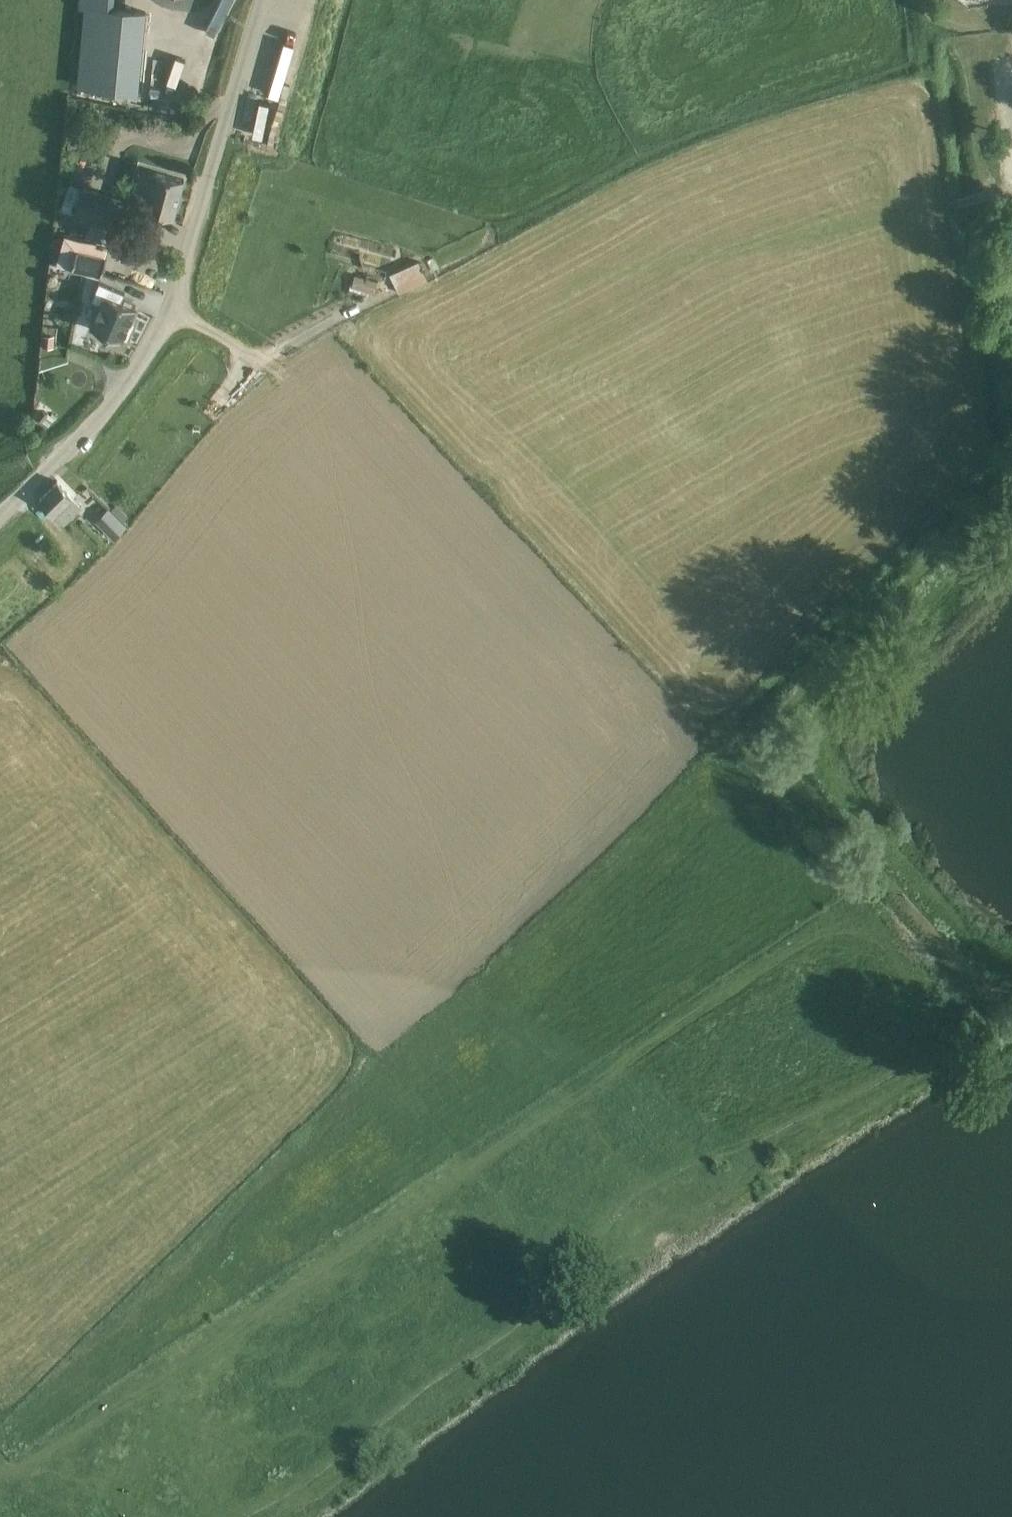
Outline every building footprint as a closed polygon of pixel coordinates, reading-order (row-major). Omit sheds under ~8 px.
[(85,4),(85,6),(77,87),(139,93),(147,10),(114,7),(85,4)] [(284,109),(294,73),(280,69),(271,106),(284,109)] [(70,127),(69,136),(86,139),(87,130),(73,127),(73,128),(70,127)] [(173,218),(184,180),(142,168),(137,183),(150,187),(143,209),(173,218)] [(69,182),(60,209),(73,214),(73,215),(113,228),(123,198),(82,185),(82,186),(69,182)] [(366,258),(390,265),(394,250),(370,243),(366,258)] [(101,276),(106,258),(76,250),(71,268),(101,276)] [(418,260),(390,273),(399,294),(428,280),(418,260)] [(354,274),(351,287),(374,293),(378,278),(367,275),(366,277),(354,274)] [(122,336),(127,338),(133,323),(129,321),(135,306),(121,300),(124,292),(99,281),(92,299),(101,303),(91,326),(121,339),(122,336)] [(82,507),(71,496),(58,483),(41,500),(65,524),(82,507)] [(119,534),(128,525),(110,508),(101,516),(119,534)]
